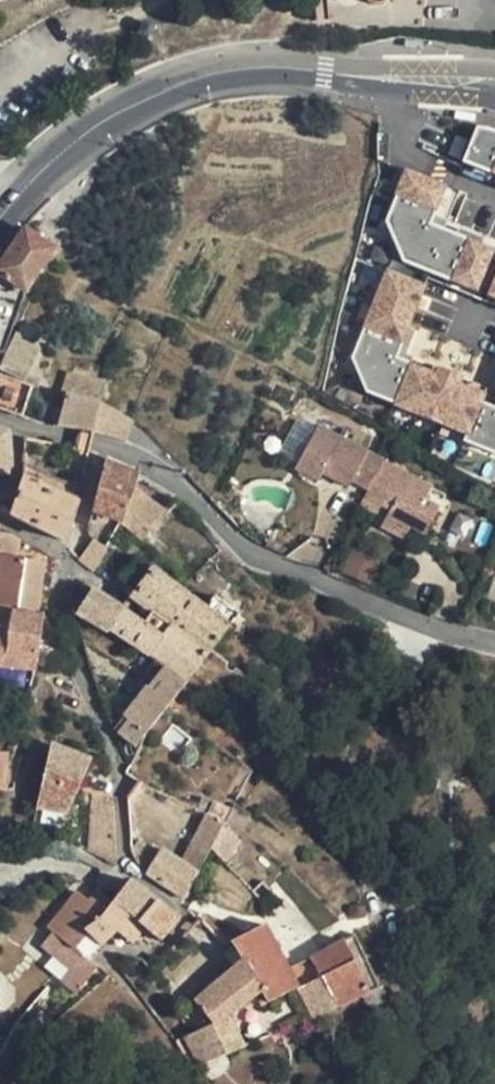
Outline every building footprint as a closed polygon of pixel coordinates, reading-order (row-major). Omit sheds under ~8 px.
[(461,162),(494,176),(494,130),(477,123),(461,162)] [(431,225),(446,182),(410,169),(380,256),(494,295),(494,247),(431,225)] [(26,229),(0,266),(0,274),(26,291),(54,248),(26,229)] [(356,259),(350,278),(370,288),(380,267),(356,259)] [(362,409),(431,285),(394,265),(324,388),(362,409)] [(468,306),(431,285),(362,409),(399,429),(468,306)] [(360,313),(366,292),(349,287),(342,309),(360,313)] [(468,306),(399,429),(434,449),(494,341),(494,321),(468,306)] [(22,339),(21,336),(20,333),(20,332),(17,330),(6,355),(0,367),(0,369),(23,380),(38,349),(25,343),(22,339)] [(434,449),(474,470),(494,433),(494,341),(434,449)] [(94,433),(125,442),(132,420),(101,403),(106,383),(67,374),(59,396),(65,398),(58,427),(94,433)] [(23,417),(32,387),(0,375),(0,409),(23,417)] [(368,490),(384,462),(318,427),(296,469),(319,481),(323,473),(328,463),(337,468),(332,478),(349,487),(352,481),(368,490)] [(12,467),(9,432),(0,429),(0,469),(10,467),(12,467)] [(92,512),(122,523),(134,490),(139,476),(106,462),(92,512)] [(432,487),(384,462),(368,490),(366,495),(383,505),(387,497),(395,502),(387,517),(410,529),(411,526),(426,534),(440,508),(426,499),(432,487)] [(82,489),(84,481),(76,479),(74,486),(24,463),(24,476),(10,515),(66,542),(79,504),(82,489)] [(328,463),(323,473),(332,478),(337,468),(328,463)] [(10,476),(10,467),(0,469),(0,477),(10,476)] [(122,524),(137,536),(145,526),(151,531),(165,514),(134,490),(122,523),(122,524)] [(378,513),(383,505),(366,495),(361,503),(378,513)] [(404,537),(410,529),(387,517),(382,526),(404,537)] [(137,536),(139,537),(144,541),(144,540),(151,531),(145,526),(137,536)] [(1,626),(10,627),(13,610),(13,608),(38,611),(45,563),(17,559),(20,541),(13,537),(0,534),(0,626),(1,626)] [(93,541),(79,560),(79,561),(93,573),(98,564),(107,549),(93,541)] [(136,554),(117,579),(134,592),(130,598),(151,614),(144,623),(164,636),(172,625),(173,626),(194,597),(182,588),(136,554)] [(92,588),(75,616),(108,634),(110,630),(117,620),(124,609),(92,588)] [(208,608),(194,597),(173,626),(211,653),(240,615),(219,600),(214,597),(212,604),(208,608)] [(144,623),(124,609),(117,620),(110,630),(149,657),(154,661),(164,668),(186,684),(193,675),(211,653),(173,626),(172,625),(164,636),(144,623)] [(39,658),(44,615),(13,610),(10,627),(1,626),(0,631),(0,653),(39,658)] [(155,680),(164,668),(154,661),(145,673),(155,680)] [(136,747),(147,733),(186,684),(164,668),(155,680),(148,688),(146,687),(123,716),(128,720),(118,733),(136,747)] [(90,760),(51,745),(43,777),(37,808),(68,814),(75,791),(77,791),(90,760)] [(0,755),(0,790),(7,790),(9,758),(9,755),(0,755)] [(94,795),(88,851),(117,867),(113,803),(100,798),(94,795)] [(203,798),(197,810),(206,815),(225,823),(231,811),(203,798)] [(138,841),(131,851),(135,860),(146,874),(184,899),(199,874),(212,849),(223,827),(225,823),(206,815),(182,861),(180,860),(162,848),(158,854),(138,841)] [(226,829),(223,827),(212,849),(225,863),(242,842),(235,837),(239,833),(229,825),(226,829)] [(158,903),(129,880),(113,901),(113,903),(146,929),(141,935),(156,948),(180,920),(158,903)] [(113,903),(113,901),(97,889),(91,898),(107,910),(113,903)] [(91,898),(90,897),(88,901),(78,892),(48,929),(70,947),(74,950),(89,962),(90,961),(102,948),(117,933),(133,946),(141,935),(146,929),(113,903),(107,910),(91,898)] [(265,924),(230,942),(242,961),(248,965),(261,991),(267,1003),(296,989),(299,987),(288,968),(265,924)] [(61,957),(70,947),(48,929),(40,940),(61,957)] [(310,959),(288,968),(299,987),(296,989),(313,1021),(338,1008),(363,998),(368,1009),(387,1003),(380,988),(355,934),(344,940),(310,959)] [(248,965),(242,961),(195,1001),(215,1024),(186,1037),(193,1050),(202,1066),(227,1055),(245,1047),(230,1015),(255,995),(262,1006),(267,1003),(261,991),(248,965)] [(36,1035),(37,1036),(51,1020),(42,1012),(28,1027),(30,1027),(31,1027),(33,1028),(34,1028),(36,1030),(36,1031),(36,1033),(36,1035)]
